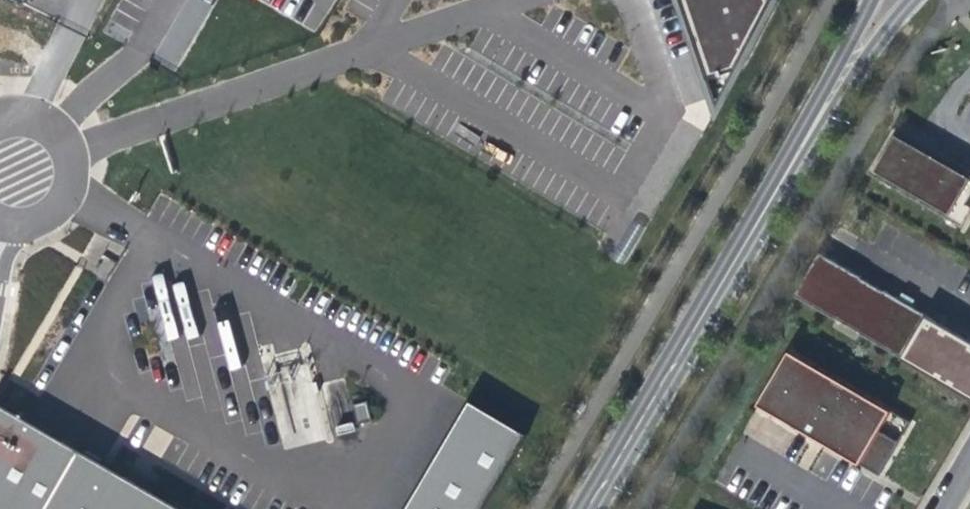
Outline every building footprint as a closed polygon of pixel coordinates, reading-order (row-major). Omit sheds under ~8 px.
[(719,108),(780,0),(684,0),(719,108)] [(894,126),(867,172),(961,227),(969,212),(969,206),(966,204),(969,197),(969,170),(894,126)] [(794,295),(836,319),(837,319),(860,332),(860,333),(901,358),(914,336),(927,315),(884,290),(884,291),(861,278),(861,277),(819,252),(794,295)] [(758,405),(767,410),(799,356),(790,351),(758,405)] [(799,356),(767,410),(879,476),(893,451),(910,422),(799,356)] [(155,491),(116,468),(0,401),(0,508),(186,508),(155,491)] [(367,401),(353,404),(358,424),(372,420),(367,401)] [(406,508),(479,508),(519,431),(461,401),(406,508)] [(120,461),(116,468),(155,491),(159,484),(141,474),(120,461)]
